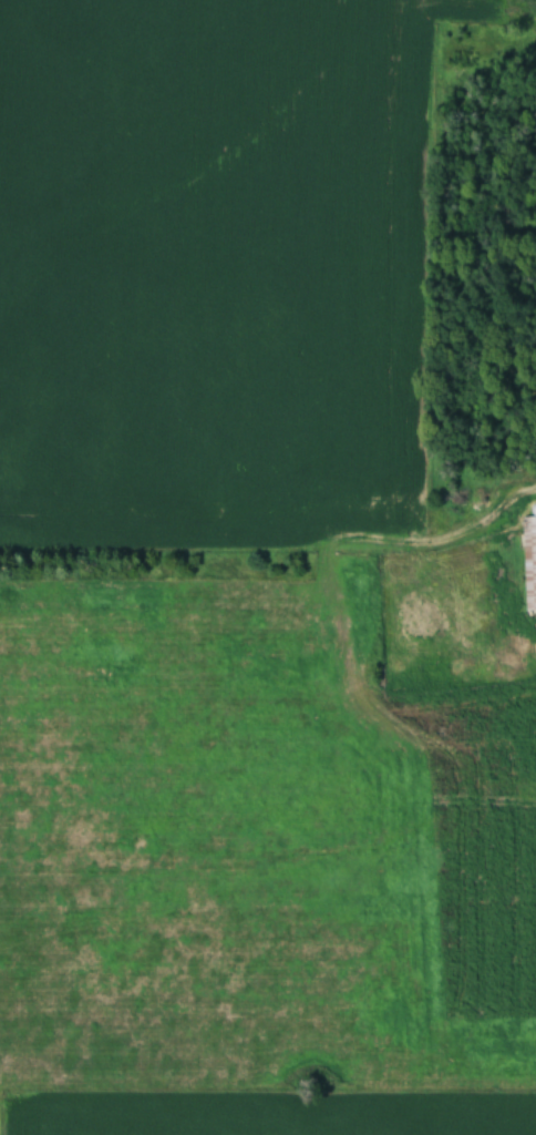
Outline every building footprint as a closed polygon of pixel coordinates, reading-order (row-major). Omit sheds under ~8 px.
[(521,516),(523,610),(535,610),(535,516),(521,516)]
